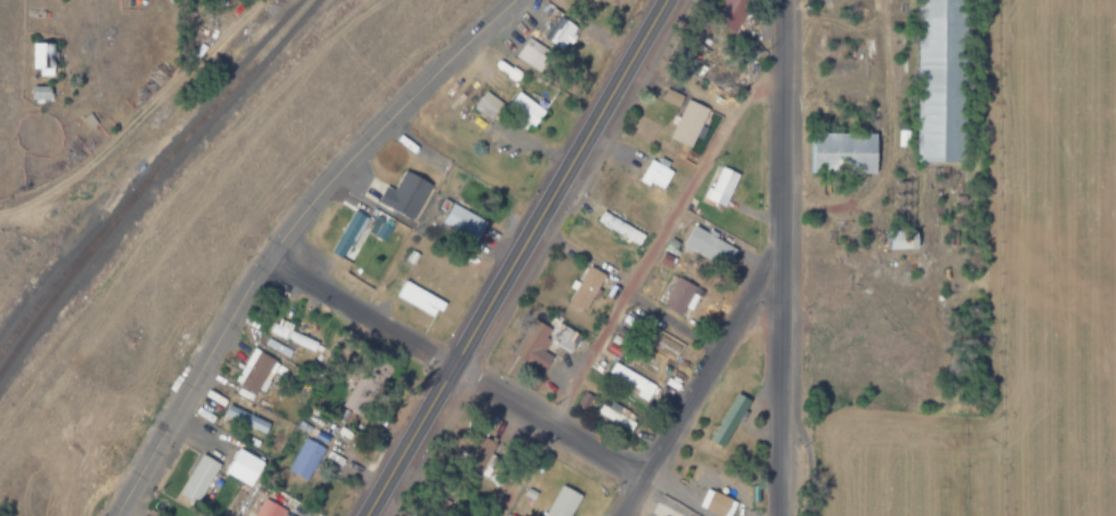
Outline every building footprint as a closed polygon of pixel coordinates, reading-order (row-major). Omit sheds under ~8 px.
[(715,11),(734,22),(747,0),(721,0),(715,11)] [(916,160),(968,160),(969,0),(917,0),(916,160)] [(554,8),(539,34),(563,48),(578,21),(554,8)] [(552,55),(527,36),(513,56),(538,73),(552,55)] [(53,75),(53,41),(31,41),(31,75),(53,75)] [(48,86),(33,86),(33,99),(48,99),(48,86)] [(684,95),(666,88),(663,100),(680,106),(684,95)] [(488,120),(500,104),(481,91),(470,107),(488,120)] [(543,110),(516,91),(501,110),(528,131),(543,110)] [(699,120),(705,122),(710,106),(685,99),(673,139),(692,145),(699,120)] [(877,173),(877,132),(809,132),(809,173),(877,173)] [(636,178),(659,193),(672,172),(649,158),(636,178)] [(703,196),(721,207),(740,176),(720,166),(703,196)] [(411,219),(430,184),(405,170),(394,190),(384,185),(376,200),(411,219)] [(485,224),(451,201),(437,221),(473,243),(485,224)] [(327,250),(340,257),(363,216),(350,208),(327,250)] [(636,245),(643,236),(601,211),(595,220),(636,245)] [(383,241),(392,226),(375,216),(367,231),(383,241)] [(682,247),(727,269),(736,250),(692,227),(682,247)] [(919,231),(884,231),(884,248),(919,248),(919,231)] [(585,311),(603,275),(586,266),(567,301),(585,311)] [(681,314),(697,286),(679,275),(663,303),(681,314)] [(431,317),(442,298),(401,277),(391,297),(431,317)] [(267,332),(311,353),(316,343),(287,328),(289,325),(274,317),(267,332)] [(579,336),(548,319),(541,332),(529,325),(512,356),(543,372),(552,357),(541,351),(548,340),(571,352),(579,336)] [(252,347),(232,380),(253,393),(257,387),(262,389),(278,363),(252,347)] [(645,401),(655,385),(613,359),(603,375),(645,401)] [(723,446),(751,401),(739,394),(711,439),(723,446)] [(627,432),(635,418),(601,398),(593,413),(627,432)] [(269,424),(228,404),(223,415),(264,434),(269,424)] [(324,447),(303,436),(286,469),(305,481),(324,447)] [(240,448),(226,471),(251,485),(265,461),(240,448)] [(202,454),(179,492),(196,503),(219,465),(202,454)] [(752,488),(697,461),(688,479),(706,487),(697,506),(718,515),(727,515),(736,495),(746,501),(752,488)] [(581,495),(560,482),(540,515),(569,515),(581,495)] [(262,496),(252,515),(282,515),(286,508),(262,496)]
